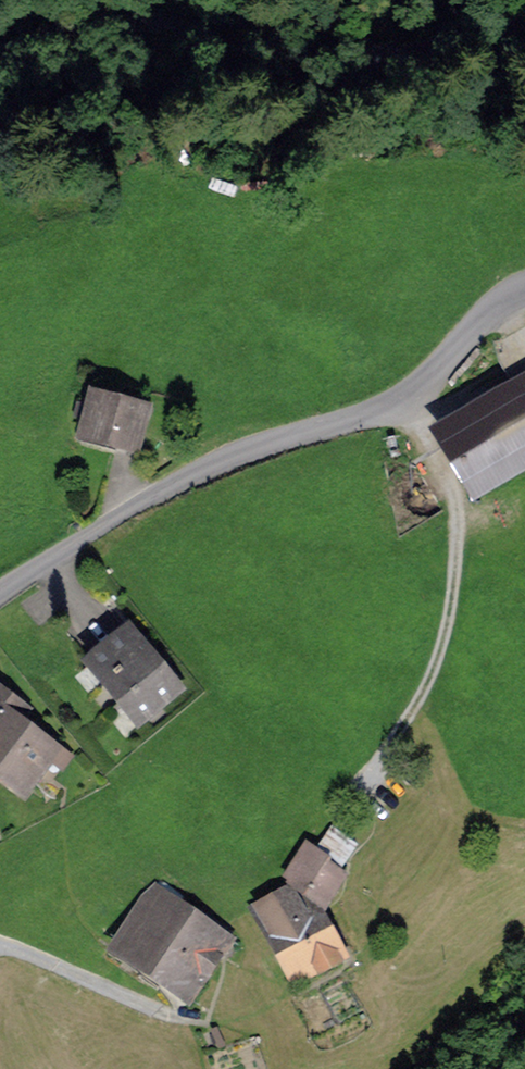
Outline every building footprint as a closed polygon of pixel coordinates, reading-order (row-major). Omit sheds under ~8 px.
[(503,343),(524,379),(524,330),(503,343)] [(447,434),(481,490),(524,464),(524,388),(447,434)] [(101,398),(92,435),(139,447),(149,410),(101,398)] [(134,631),(98,661),(144,718),(181,688),(134,631)] [(0,726),(0,763),(30,785),(44,767),(49,771),(59,758),(68,765),(74,757),(64,749),(62,752),(22,721),(31,709),(0,686),(0,722),(2,723),(0,726)] [(290,876),(300,882),(303,887),(294,892),(297,898),(270,913),(304,973),(347,949),(335,927),(328,931),(314,907),(322,903),(325,898),(328,899),(344,874),(331,866),(336,858),(311,842),(290,876)] [(159,902),(130,942),(198,989),(237,933),(167,885),(156,901),(159,902)]
